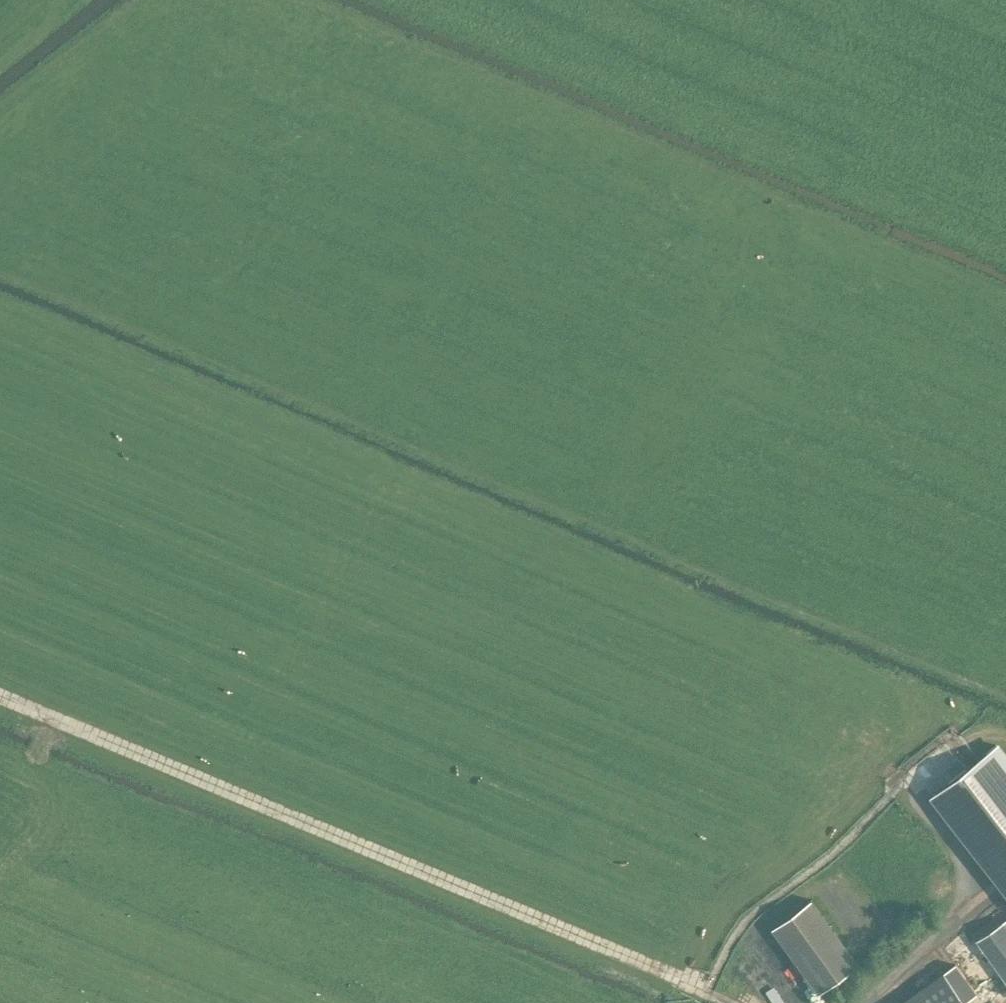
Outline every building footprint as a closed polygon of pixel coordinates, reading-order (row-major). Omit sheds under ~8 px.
[(979,758),(966,768),(957,775),(948,782),(935,792),(933,794),(1005,887),(1005,758),(996,745),(979,758)] [(818,992),(860,963),(815,897),(773,925),(818,992)] [(975,938),(1005,982),(1005,919),(1003,921),(1002,920),(975,938)] [(958,963),(900,1002),(986,1002),(958,963)]
